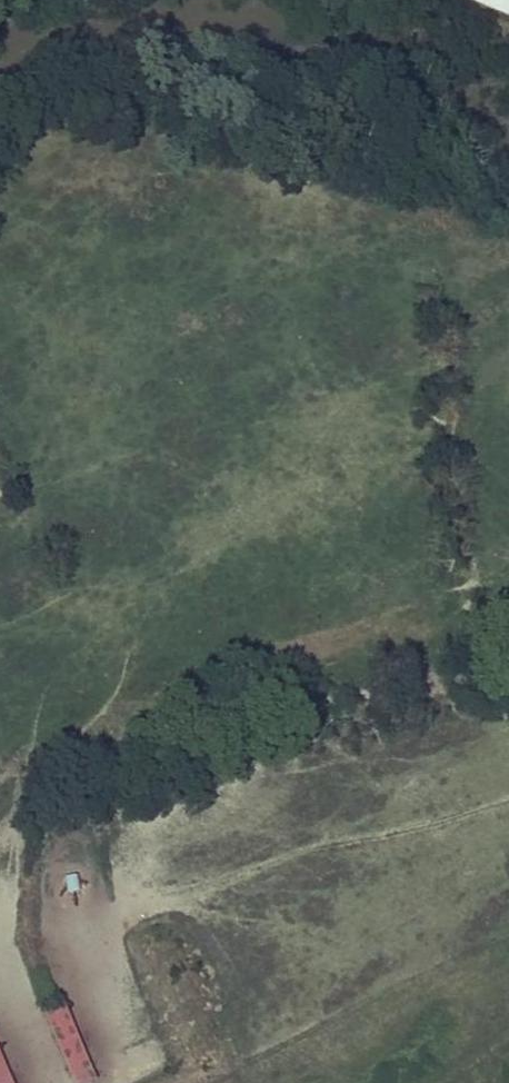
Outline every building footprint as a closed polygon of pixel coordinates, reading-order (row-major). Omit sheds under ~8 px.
[(98,1082),(66,1001),(44,1010),(73,1082),(96,1082),(98,1082)] [(0,1047),(0,1082),(15,1082),(0,1047)]
